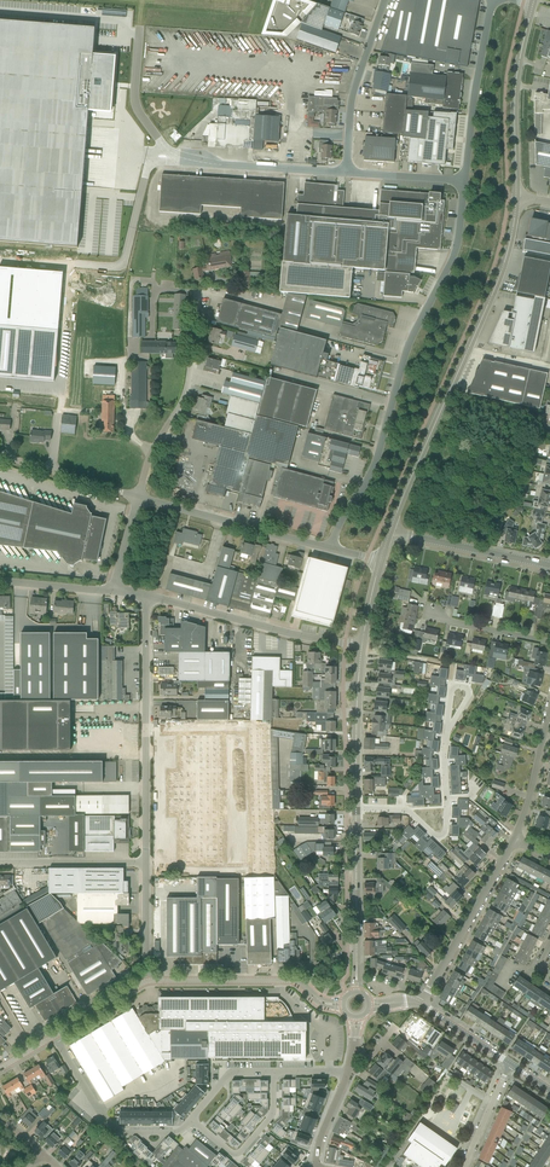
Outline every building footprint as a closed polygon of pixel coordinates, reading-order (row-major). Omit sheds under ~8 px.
[(263,32),(285,38),(301,22),(296,18),(281,34),(268,30),(276,1),(284,3),(285,0),(272,0),(263,32)] [(331,7),(344,12),(348,1),(353,2),(354,1),(353,1),(353,0),(333,0),(331,7)] [(384,53),(406,57),(407,55),(426,58),(437,0),(404,0),(384,53)] [(472,0),(437,0),(426,58),(444,62),(444,63),(458,65),(458,64),(466,66),(477,5),(474,0),(472,0)] [(301,23),(322,30),(322,28),(324,25),(332,28),(338,30),(343,17),(344,13),(338,11),(325,7),(318,4),(302,22),(301,23)] [(349,33),(358,37),(363,24),(362,24),(364,19),(350,14),(350,15),(344,13),(343,17),(348,19),(354,21),(349,33)] [(1,244),(72,250),(78,250),(89,111),(107,112),(111,57),(93,56),(95,29),(0,21),(0,244),(1,244)] [(322,30),(301,23),(287,37),(296,40),(297,39),(336,53),(341,37),(322,30)] [(547,59),(548,57),(549,58),(549,32),(547,30),(545,39),(543,46),(545,46),(544,48),(543,48),(541,56),(547,59)] [(379,72),(388,74),(390,64),(394,65),(395,60),(400,61),(400,60),(402,61),(403,57),(391,55),(385,53),(385,54),(387,54),(386,58),(379,57),(378,64),(380,65),(379,72)] [(426,98),(460,102),(463,74),(447,72),(447,77),(433,75),(434,66),(411,63),(408,96),(410,96),(426,98)] [(391,75),(388,74),(379,72),(374,71),(372,83),(373,83),(372,89),(376,90),(386,92),(388,92),(391,75)] [(547,95),(542,94),(542,93),(540,93),(540,94),(535,94),(534,97),(537,98),(536,100),(535,100),(535,114),(542,114),(549,114),(549,110),(549,109),(549,83),(547,95)] [(384,113),(406,115),(406,111),(405,111),(406,96),(386,94),(385,97),(384,113)] [(337,99),(309,97),(307,117),(308,117),(313,117),(314,117),(314,112),(322,113),(322,106),(334,106),(335,106),(337,106),(337,99)] [(459,110),(460,102),(426,98),(425,103),(429,103),(443,105),(443,108),(459,110)] [(215,121),(215,125),(209,124),(209,126),(207,126),(202,136),(209,136),(208,141),(216,142),(215,148),(226,148),(226,147),(243,148),(244,142),(249,143),(253,143),(254,140),(256,115),(255,115),(256,101),(239,100),(238,102),(231,101),(231,106),(223,106),(223,109),(217,109),(217,121),(215,121)] [(335,124),(336,124),(337,111),(334,111),(334,106),(322,106),(322,113),(321,114),(323,114),(323,123),(329,123),(329,126),(335,127),(335,124)] [(428,112),(406,111),(406,115),(404,135),(404,137),(410,138),(407,162),(444,166),(446,149),(452,150),(453,141),(454,141),(454,136),(456,114),(433,113),(433,118),(428,117),(428,112)] [(382,133),(404,135),(406,115),(384,113),(382,133)] [(256,115),(254,140),(278,142),(279,136),(281,117),(256,115)] [(395,139),(371,137),(365,137),(365,143),(363,143),(363,145),(365,146),(364,161),(394,163),(395,139)] [(321,161),(327,161),(327,159),(331,159),(332,146),(328,146),(328,141),(322,140),(320,140),(319,148),(319,153),(321,153),(321,161)] [(535,142),(535,165),(545,167),(544,169),(545,169),(543,177),(549,179),(549,145),(535,142)] [(175,213),(177,174),(176,174),(176,176),(162,175),(159,212),(175,213)] [(177,174),(175,213),(190,214),(192,177),(189,177),(189,175),(177,174)] [(192,177),(190,214),(201,214),(201,206),(206,206),(208,178),(192,177)] [(216,178),(208,178),(206,206),(221,207),(223,177),(216,177),(216,178)] [(236,208),(238,180),(230,179),(230,177),(223,177),(221,207),(236,208)] [(253,181),(251,218),(266,219),(269,180),(257,179),(257,181),(253,181)] [(253,181),(238,180),(236,208),(241,208),(240,217),(251,218),(253,181)] [(269,180),(266,219),(282,220),(284,183),(270,182),(270,180),(269,180)] [(352,268),(387,271),(390,236),(441,240),(444,201),(439,200),(440,194),(429,194),(381,190),(379,211),(342,208),(343,192),(337,192),(335,192),(335,186),(305,184),(304,196),(298,196),(298,201),(294,201),(294,210),(297,210),(296,216),(287,215),(283,262),(282,262),(281,264),(352,270),(352,268)] [(523,250),(549,255),(549,224),(547,223),(547,222),(535,220),(526,239),(525,239),(523,250)] [(390,236),(387,271),(408,273),(414,273),(416,248),(440,250),(441,240),(390,236)] [(209,257),(205,258),(207,267),(208,271),(213,270),(232,266),(231,260),(230,253),(220,255),(216,255),(216,254),(210,255),(208,255),(209,257)] [(517,293),(535,296),(544,298),(549,269),(549,263),(524,257),(520,276),(519,276),(519,275),(512,291),(513,291),(517,292),(517,293)] [(350,298),(352,270),(281,264),(279,292),(350,298)] [(55,380),(64,272),(0,266),(0,376),(55,380)] [(208,271),(207,267),(193,269),(194,274),(195,280),(204,278),(203,272),(208,271)] [(249,284),(250,277),(261,278),(262,273),(250,272),(241,272),(240,284),(249,284)] [(385,273),(383,296),(402,298),(402,292),(408,292),(413,293),(416,286),(417,287),(421,280),(415,277),(415,275),(385,273)] [(136,296),(132,297),(133,337),(146,338),(145,318),(145,313),(148,313),(148,288),(137,288),(136,296)] [(524,351),(535,296),(517,293),(511,320),(507,320),(508,315),(507,315),(503,314),(502,314),(499,320),(500,321),(492,338),(491,338),(488,344),(493,345),(502,347),(502,345),(506,346),(506,347),(524,351)] [(185,295),(179,294),(175,294),(173,330),(178,330),(184,330),(185,295)] [(296,333),(296,332),(306,296),(287,294),(282,315),(223,299),(217,322),(275,338),(278,327),(280,328),(296,333)] [(535,296),(524,351),(534,353),(545,298),(544,298),(535,296)] [(393,313),(380,310),(357,304),(354,307),(352,314),(357,315),(358,318),(357,322),(352,324),(343,322),(346,312),(344,309),(311,301),(306,319),(342,328),(340,333),(343,337),(375,346),(383,342),(385,332),(383,329),(384,324),(393,327),(392,328),(393,328),(396,317),(393,313)] [(208,342),(214,343),(218,345),(220,338),(225,339),(226,333),(222,332),(222,331),(218,330),(212,328),(208,342)] [(327,340),(296,332),(296,333),(280,328),(271,365),(317,377),(359,388),(360,386),(376,390),(383,362),(371,359),(372,357),(364,355),(360,369),(327,361),(328,357),(327,354),(324,353),(327,340)] [(264,342),(259,341),(235,335),(232,346),(255,353),(260,354),(264,342)] [(141,341),(141,343),(141,354),(176,354),(177,343),(158,343),(158,341),(141,341)] [(204,371),(215,374),(217,370),(219,371),(220,366),(224,367),(226,360),(222,359),(221,362),(207,358),(206,364),(207,364),(205,371),(204,370),(204,371)] [(470,387),(467,392),(467,393),(522,405),(530,370),(494,362),(494,363),(491,362),(491,361),(482,359),(480,364),(480,365),(478,370),(479,370),(479,371),(478,376),(475,376),(472,381),(472,382),(470,387)] [(130,408),(146,408),(146,362),(131,362),(131,396),(130,396),(130,408)] [(92,385),(114,386),(116,367),(93,366),(92,385)] [(547,374),(530,370),(522,405),(539,409),(540,408),(540,405),(547,374)] [(225,381),(221,394),(231,396),(260,404),(266,382),(234,373),(231,383),(225,381)] [(260,404),(257,415),(282,421),(298,425),(307,427),(317,391),(267,377),(266,382),(260,404)] [(197,397),(194,409),(198,410),(197,413),(203,415),(204,410),(206,410),(207,408),(210,409),(212,399),(213,398),(210,397),(202,395),(201,398),(197,397)] [(333,395),(328,412),(364,422),(367,412),(368,413),(370,405),(333,395)] [(114,396),(108,396),(102,396),(102,421),(104,421),(104,432),(114,432),(114,396)] [(257,416),(257,415),(260,404),(231,396),(226,414),(229,415),(228,417),(225,419),(227,422),(226,425),(226,427),(246,432),(252,433),(255,423),(257,416)] [(323,430),(324,430),(355,438),(361,440),(363,431),(362,431),(364,422),(328,412),(323,430)] [(60,433),(75,434),(77,416),(62,415),(60,433)] [(298,426),(257,416),(255,423),(252,433),(247,454),(250,455),(249,458),(275,465),(276,463),(288,466),(298,426)] [(9,430),(10,420),(0,419),(0,429),(9,430)] [(246,432),(226,427),(197,419),(192,439),(220,446),(209,485),(210,485),(207,493),(224,497),(226,489),(238,492),(239,493),(240,493),(248,459),(249,459),(249,458),(250,455),(247,454),(252,433),(246,432)] [(31,436),(30,442),(36,442),(44,442),(44,440),(50,440),(51,432),(45,431),(45,432),(31,431),(31,435),(30,435),(30,436),(31,436)] [(361,447),(355,446),(349,444),(308,433),(301,458),(319,463),(318,465),(330,468),(329,470),(329,471),(329,470),(341,474),(346,454),(358,457),(361,447)] [(537,447),(545,449),(544,450),(549,451),(548,456),(549,456),(549,444),(546,443),(538,441),(537,447)] [(240,493),(239,493),(237,501),(238,502),(239,502),(243,503),(244,504),(245,503),(248,504),(249,506),(250,505),(253,506),(254,507),(255,506),(258,507),(258,508),(260,507),(262,498),(271,465),(249,459),(248,459),(240,493)] [(544,474),(549,475),(549,467),(549,466),(549,462),(546,462),(542,461),(541,465),(546,466),(544,474)] [(278,467),(273,487),(276,488),(274,497),(327,512),(330,502),(331,503),(332,497),(333,492),(332,492),(334,487),(332,487),(334,482),(328,481),(287,470),(288,466),(276,463),(275,465),(275,466),(278,467)] [(544,474),(539,473),(538,481),(537,485),(545,487),(546,483),(549,484),(549,475),(544,474)] [(544,491),(545,487),(537,485),(535,496),(539,497),(549,499),(549,492),(544,491)] [(0,492),(0,545),(57,552),(68,564),(74,565),(82,560),(83,558),(97,562),(106,520),(94,517),(94,519),(92,518),(92,516),(87,506),(74,503),(72,514),(0,492)] [(540,510),(541,506),(549,508),(549,506),(549,499),(539,497),(538,502),(534,501),(532,507),(532,508),(534,508),(540,510)] [(540,510),(534,508),(532,516),(543,518),(545,511),(540,510)] [(506,533),(505,542),(507,542),(507,543),(511,544),(511,543),(514,544),(516,532),(517,529),(513,528),(514,522),(509,519),(502,530),(506,533)] [(540,538),(543,539),(543,535),(545,525),(537,524),(535,534),(535,533),(528,538),(524,537),(522,545),(534,548),(535,549),(537,548),(538,548),(540,547),(540,546),(540,545),(542,544),(540,541),(540,538)] [(173,543),(182,545),(184,540),(199,544),(201,536),(196,534),(197,533),(188,530),(187,531),(184,531),(184,529),(183,533),(176,532),(173,543)] [(259,552),(260,552),(261,546),(257,545),(257,546),(253,545),(253,546),(249,546),(250,544),(243,543),(243,545),(242,545),(242,547),(241,553),(241,557),(248,558),(248,555),(252,556),(250,563),(255,564),(259,552)] [(276,554),(278,547),(267,544),(265,551),(272,553),(276,554)] [(217,567),(230,570),(235,550),(223,547),(221,554),(217,567)] [(265,551),(258,578),(279,583),(283,568),(276,566),(279,555),(276,554),(272,553),(265,551)] [(287,554),(286,560),(289,561),(287,565),(295,567),(294,569),(299,570),(300,569),(304,553),(299,552),(297,558),(295,557),(295,556),(287,554)] [(295,602),(291,616),(332,627),(348,568),(307,557),(303,574),(299,589),(295,602)] [(213,585),(208,601),(229,607),(238,573),(229,570),(230,570),(217,567),(213,585)] [(410,570),(409,575),(413,576),(415,577),(420,578),(418,583),(426,584),(428,576),(426,576),(426,575),(427,570),(415,567),(414,571),(410,570)] [(299,589),(303,574),(298,572),(295,582),(294,587),(299,589)] [(448,589),(449,585),(451,574),(447,573),(446,573),(438,572),(438,575),(434,574),(433,581),(432,585),(436,586),(437,582),(442,583),(441,587),(448,589)] [(254,591),(258,578),(254,577),(240,573),(238,573),(229,607),(235,609),(239,597),(245,598),(242,610),(249,612),(254,591)] [(166,590),(208,601),(213,585),(170,574),(166,590)] [(471,594),(472,589),(474,579),(469,578),(469,579),(462,577),(461,583),(459,592),(471,594)] [(279,583),(258,578),(254,591),(275,596),(295,602),(299,589),(294,587),(294,588),(279,584),(279,583)] [(485,588),(484,594),(489,595),(490,592),(498,594),(499,591),(500,585),(487,582),(485,588)] [(515,598),(521,599),(523,589),(518,588),(518,589),(510,587),(509,592),(505,592),(504,600),(508,601),(508,602),(513,603),(515,598)] [(402,596),(410,598),(411,592),(399,589),(398,593),(402,594),(402,596)] [(537,617),(540,599),(539,599),(534,597),(535,593),(527,591),(527,590),(523,589),(521,599),(520,602),(532,604),(536,604),(533,616),(531,623),(535,624),(536,619),(537,617)] [(254,591),(249,612),(270,618),(275,596),(254,591)] [(409,602),(410,598),(402,596),(402,594),(398,593),(398,595),(398,596),(397,599),(409,602)] [(537,617),(536,619),(541,620),(542,614),(543,610),(545,610),(547,603),(549,604),(549,595),(545,594),(544,600),(541,599),(540,599),(537,617)] [(5,608),(5,609),(10,609),(10,608),(10,603),(10,596),(0,596),(0,608),(5,608)] [(46,612),(46,607),(47,607),(47,606),(46,606),(47,599),(40,599),(40,602),(36,602),(37,598),(31,598),(30,612),(37,613),(37,611),(41,611),(41,613),(45,614),(45,615),(46,612)] [(73,614),(74,602),(65,601),(65,602),(55,602),(54,612),(73,614)] [(402,607),(401,616),(406,617),(415,619),(416,614),(417,606),(408,604),(408,608),(402,607)] [(111,625),(110,625),(116,625),(116,628),(129,628),(129,630),(129,628),(129,613),(120,613),(120,614),(117,614),(117,611),(110,611),(110,612),(111,612),(111,622),(111,625)] [(400,616),(399,622),(400,622),(399,628),(402,632),(411,634),(412,631),(414,623),(415,619),(406,617),(401,616),(400,616)] [(179,652),(205,652),(206,627),(181,621),(181,628),(174,628),(174,619),(166,619),(166,617),(158,617),(158,623),(160,623),(160,635),(165,635),(165,652),(179,652)] [(411,649),(410,653),(411,653),(416,654),(417,650),(420,650),(421,646),(421,643),(424,643),(425,642),(426,638),(436,640),(437,637),(438,631),(426,628),(425,634),(423,634),(423,632),(419,631),(418,639),(414,638),(412,649),(411,649)] [(14,675),(14,700),(50,700),(50,633),(21,633),(21,670),(21,675),(14,675)] [(87,633),(54,633),(54,700),(98,700),(98,639),(87,639),(87,633)] [(442,645),(439,659),(445,661),(447,648),(449,648),(450,644),(460,646),(461,645),(462,640),(462,641),(463,639),(462,639),(463,636),(456,635),(448,634),(447,640),(447,642),(446,646),(442,645)] [(472,648),(484,650),(484,647),(486,641),(481,640),(480,640),(473,639),(472,644),(466,643),(464,653),(466,654),(469,654),(470,655),(472,648)] [(488,656),(486,667),(491,668),(492,668),(492,669),(494,669),(496,658),(500,659),(501,654),(506,655),(507,651),(508,645),(496,643),(495,649),(490,648),(489,654),(488,656)] [(117,646),(102,646),(102,700),(130,700),(130,695),(125,695),(125,688),(122,688),(122,661),(114,661),(114,647),(117,647),(117,646)] [(535,664),(536,664),(538,665),(544,666),(545,661),(546,654),(537,652),(538,649),(534,648),(531,658),(536,659),(535,664)] [(179,652),(179,667),(205,667),(205,652),(179,652)] [(204,681),(229,681),(230,681),(230,659),(230,653),(205,652),(205,667),(204,681)] [(308,662),(306,662),(307,671),(312,671),(312,663),(317,664),(320,664),(320,663),(320,659),(320,653),(308,653),(308,659),(308,662)] [(251,679),(251,703),(251,714),(251,718),(251,720),(272,720),(272,718),(272,700),(272,699),(273,687),(286,687),(286,680),(279,680),(280,671),(280,658),(252,657),(252,670),(252,679),(251,679)] [(535,668),(536,664),(535,664),(523,661),(523,660),(519,659),(519,660),(514,659),(515,659),(513,658),(512,663),(522,666),(525,666),(535,668)] [(391,670),(391,666),(392,660),(379,659),(379,663),(380,663),(379,669),(387,670),(391,670)] [(414,662),(413,666),(414,669),(419,670),(418,672),(422,672),(423,663),(419,663),(414,662)] [(329,664),(321,663),(321,664),(321,669),(321,671),(326,671),(326,675),(336,675),(336,667),(329,667),(329,664)] [(456,670),(455,680),(465,681),(465,676),(466,668),(467,665),(464,665),(463,671),(456,670)] [(466,668),(465,676),(472,677),(471,682),(481,684),(482,684),(484,675),(475,674),(477,667),(467,665),(466,668)] [(179,681),(198,681),(204,681),(205,667),(179,667),(179,681)] [(431,676),(430,686),(437,687),(437,686),(440,687),(440,686),(441,680),(445,680),(447,680),(448,669),(439,668),(438,676),(431,676)] [(379,673),(379,677),(379,683),(390,684),(391,676),(404,677),(404,672),(403,671),(391,670),(387,670),(387,674),(379,673)] [(303,687),(312,687),(312,686),(312,682),(312,678),(312,675),(312,671),(303,671),(303,687)] [(529,672),(526,684),(531,685),(534,685),(540,687),(542,674),(534,673),(534,672),(534,673),(529,672)] [(236,674),(236,680),(236,683),(239,683),(239,703),(251,703),(251,679),(243,679),(243,674),(236,674)] [(328,688),(329,688),(329,683),(336,683),(336,675),(326,675),(325,679),(321,679),(321,682),(321,687),(328,688)] [(486,680),(481,688),(485,690),(489,681),(486,680)] [(179,681),(175,681),(175,684),(161,684),(161,686),(160,686),(160,689),(161,689),(161,694),(177,694),(177,691),(180,691),(182,689),(181,683),(179,681)] [(229,681),(204,681),(198,681),(198,689),(205,689),(205,701),(229,701),(229,689),(229,681)] [(429,694),(427,704),(431,704),(435,705),(435,704),(438,705),(438,704),(439,698),(444,698),(446,687),(445,687),(440,686),(440,687),(437,686),(437,687),(436,694),(429,694)] [(320,696),(319,700),(320,700),(325,700),(336,700),(336,692),(327,692),(328,688),(321,687),(321,688),(320,688),(320,696)] [(390,688),(383,687),(377,687),(377,691),(378,691),(377,697),(389,698),(390,688)] [(520,701),(521,701),(533,706),(538,695),(526,689),(524,694),(523,694),(522,694),(520,700),(520,701)] [(336,700),(325,700),(320,700),(319,704),(317,704),(317,713),(327,713),(327,709),(335,709),(336,700)] [(71,750),(71,701),(0,701),(0,750),(71,750)] [(229,701),(205,701),(197,701),(197,720),(228,720),(229,701)] [(375,711),(379,712),(386,712),(387,702),(375,701),(374,704),(375,705),(375,711)] [(426,711),(425,722),(427,722),(433,722),(436,723),(436,722),(437,716),(441,716),(442,716),(444,705),(438,704),(438,705),(435,704),(435,705),(434,712),(430,712),(426,711)] [(171,717),(175,717),(175,712),(176,712),(176,707),(171,707),(167,706),(161,706),(161,711),(159,711),(159,715),(160,716),(166,717),(166,720),(171,720),(171,717)] [(507,719),(520,724),(521,720),(527,722),(527,721),(531,713),(520,708),(517,715),(510,713),(507,719)] [(326,721),(327,713),(317,713),(304,712),(302,712),(302,716),(302,718),(306,718),(306,722),(315,722),(315,725),(321,725),(321,731),(326,731),(329,731),(335,732),(335,722),(326,721)] [(388,712),(386,712),(379,712),(379,716),(374,715),(374,718),(373,718),(373,721),(373,723),(384,724),(390,725),(391,725),(392,713),(388,712)] [(518,728),(520,724),(507,719),(504,730),(511,732),(510,736),(521,739),(524,730),(518,728)] [(424,730),(423,740),(431,740),(434,741),(434,740),(435,734),(440,734),(441,723),(440,723),(436,722),(436,723),(433,722),(432,731),(424,730)] [(115,753),(121,753),(121,723),(77,723),(77,750),(91,750),(91,748),(115,748),(115,753)] [(373,725),(372,725),(372,728),(373,728),(373,731),(377,731),(377,735),(386,736),(387,729),(389,729),(390,725),(384,724),(373,723),(373,725)] [(270,729),(251,729),(255,877),(274,877),(272,786),(271,781),(271,777),(271,773),(271,768),(271,764),(271,759),(271,755),(271,750),(270,746),(270,741),(270,730),(270,729)] [(293,744),(304,746),(306,735),(295,733),(293,740),(293,744)] [(169,774),(169,812),(181,812),(182,862),(221,862),(221,736),(181,736),(181,774),(169,774)] [(389,744),(379,744),(374,744),(374,739),(365,738),(364,749),(370,749),(374,749),(388,750),(389,744)] [(321,740),(321,750),(323,750),(324,750),(323,750),(326,750),(329,750),(335,750),(335,740),(329,740),(326,740),(321,740)] [(422,748),(421,757),(429,758),(432,759),(432,758),(433,752),(438,752),(439,741),(434,740),(434,741),(431,740),(430,749),(422,748)] [(504,745),(501,753),(505,754),(513,757),(515,758),(518,749),(512,748),(504,745)] [(450,746),(449,757),(449,759),(454,759),(455,765),(455,766),(460,765),(460,766),(466,765),(465,755),(458,756),(458,750),(459,747),(450,746)] [(291,752),(290,764),(301,764),(302,765),(302,757),(302,753),(291,752)] [(497,764),(496,769),(498,770),(504,772),(505,768),(509,769),(513,757),(505,754),(501,765),(498,764),(497,764)] [(329,755),(323,755),(323,762),(328,762),(328,767),(334,767),(335,757),(329,757),(329,755)] [(381,776),(390,777),(390,766),(385,766),(384,759),(374,759),(374,757),(370,758),(364,758),(364,766),(366,766),(366,772),(374,772),(374,766),(374,764),(381,764),(381,766),(381,776)] [(429,767),(422,768),(422,778),(430,777),(433,777),(433,770),(438,770),(438,759),(432,758),(432,759),(429,758),(429,767)] [(116,762),(103,762),(103,761),(0,761),(0,782),(28,782),(103,782),(116,782),(116,762)] [(301,764),(290,764),(289,764),(289,782),(301,783),(301,771),(301,764)] [(455,765),(449,766),(450,775),(466,775),(466,772),(460,772),(460,766),(460,765),(455,766),(455,765)] [(328,772),(325,772),(318,772),(318,780),(328,780),(328,786),(334,786),(334,777),(328,777),(328,772)] [(466,775),(450,775),(451,785),(461,784),(460,778),(467,777),(466,775)] [(423,786),(424,796),(434,795),(434,788),(439,788),(439,776),(433,777),(430,777),(431,785),(423,786)] [(364,779),(364,790),(370,790),(374,790),(374,787),(374,783),(385,783),(385,777),(380,777),(374,777),(373,779),(364,779)] [(411,796),(406,796),(407,803),(413,803),(413,806),(424,805),(424,798),(424,796),(423,786),(423,779),(418,784),(419,793),(419,797),(411,798),(411,796)] [(492,787),(497,788),(502,790),(504,784),(499,782),(494,781),(492,787)] [(8,817),(8,796),(28,796),(28,782),(0,782),(0,817),(8,817)] [(461,784),(451,785),(451,795),(468,794),(467,791),(461,791),(461,784)] [(388,796),(399,797),(399,795),(402,796),(402,788),(388,788),(388,796)] [(272,796),(272,803),(272,809),(280,809),(280,796),(284,796),(284,790),(279,790),(272,790),(272,796)] [(434,795),(424,796),(424,798),(430,798),(430,805),(440,804),(440,794),(434,795)] [(76,796),(76,814),(85,814),(129,814),(129,795),(76,796)] [(512,806),(507,803),(504,801),(505,799),(500,795),(499,797),(500,798),(494,809),(501,813),(506,817),(506,816),(509,810),(509,811),(512,806)] [(76,814),(75,814),(75,796),(28,796),(8,796),(8,817),(0,817),(0,852),(8,852),(8,851),(10,852),(40,852),(40,849),(45,849),(45,835),(40,835),(40,816),(70,816),(69,852),(85,852),(85,814),(76,814)] [(334,806),(334,796),(327,796),(327,797),(320,796),(320,800),(319,800),(319,805),(324,805),(324,809),(330,809),(330,806),(334,806)] [(542,806),(549,808),(549,798),(544,797),(542,806)] [(452,807),(451,818),(457,818),(460,818),(460,810),(468,810),(468,800),(457,800),(457,807),(452,807)] [(473,817),(474,817),(483,825),(485,827),(487,829),(484,833),(486,834),(493,840),(498,834),(491,828),(485,823),(487,820),(484,818),(487,815),(480,809),(473,817)] [(546,810),(545,814),(544,817),(539,816),(538,820),(536,826),(546,829),(547,823),(549,823),(549,811),(546,810)] [(326,824),(327,824),(334,824),(334,815),(326,815),(326,819),(319,819),(319,818),(298,818),(298,826),(319,826),(319,824),(326,824)] [(385,817),(384,817),(378,817),(378,826),(389,826),(389,822),(393,822),(400,822),(400,816),(393,816),(393,815),(388,815),(388,818),(385,818),(385,817)] [(114,852),(114,843),(129,843),(129,836),(130,836),(130,835),(129,835),(129,831),(130,831),(129,831),(129,816),(85,816),(85,836),(86,852),(114,852)] [(451,825),(451,836),(459,836),(459,828),(466,828),(471,821),(468,818),(460,818),(457,818),(456,825),(451,825)] [(408,825),(401,833),(408,840),(414,834),(419,840),(420,840),(422,838),(425,835),(426,834),(417,826),(414,830),(408,825)] [(466,831),(471,835),(475,839),(477,837),(481,840),(483,842),(488,846),(493,840),(486,834),(484,833),(484,832),(481,836),(479,834),(479,835),(475,832),(476,831),(471,827),(470,826),(466,831)] [(398,849),(407,839),(402,834),(392,844),(398,849)] [(476,846),(477,845),(479,843),(475,839),(471,835),(468,839),(473,843),(476,846)] [(419,840),(414,846),(422,852),(427,847),(433,852),(439,846),(431,839),(430,839),(427,842),(422,838),(420,840),(419,840)] [(285,844),(281,839),(277,842),(280,847),(285,844)] [(300,861),(313,852),(306,842),(293,851),(300,861)] [(315,842),(306,842),(313,852),(315,851),(323,851),(323,855),(324,855),(324,856),(324,857),(327,857),(328,856),(328,855),(333,855),(333,848),(331,847),(331,842),(315,842)] [(469,848),(472,851),(475,854),(481,860),(486,854),(482,850),(480,848),(478,846),(477,845),(476,846),(473,843),(469,848)] [(433,852),(427,858),(430,860),(434,856),(439,860),(446,853),(439,846),(433,852)] [(455,860),(459,855),(457,852),(456,852),(454,850),(453,850),(452,849),(449,852),(450,853),(449,854),(455,860)] [(457,852),(459,855),(460,856),(466,861),(468,858),(469,857),(467,856),(460,849),(459,850),(457,852)] [(472,851),(467,856),(469,857),(468,858),(471,861),(476,865),(481,860),(475,854),(472,851)] [(396,858),(396,854),(396,853),(390,854),(384,854),(384,858),(378,858),(378,869),(384,869),(388,869),(392,869),(392,864),(393,864),(393,861),(395,861),(396,861),(396,858)] [(517,867),(524,870),(529,861),(522,857),(517,867)] [(524,870),(530,874),(535,864),(529,861),(524,870)] [(444,874),(437,867),(434,864),(433,865),(431,862),(427,866),(430,868),(429,869),(434,873),(435,872),(441,877),(444,874)] [(451,880),(453,877),(447,871),(449,870),(441,863),(437,867),(444,874),(451,880)] [(530,874),(537,877),(542,867),(535,864),(530,874)] [(460,872),(469,881),(475,874),(469,869),(466,865),(460,872)] [(537,877),(543,880),(548,871),(542,867),(537,877)] [(49,869),(49,892),(49,893),(50,893),(78,893),(78,892),(128,892),(128,881),(123,881),(123,870),(80,870),(49,869)] [(457,882),(458,883),(463,887),(469,881),(460,872),(454,878),(457,881),(457,882)] [(325,887),(328,887),(338,887),(338,881),(338,873),(332,873),(328,873),(319,873),(319,877),(319,881),(319,886),(324,886),(324,887),(325,887)] [(516,877),(511,874),(509,877),(514,880),(518,882),(519,879),(516,877)] [(1,885),(1,890),(5,890),(5,888),(7,888),(8,889),(9,889),(9,885),(9,876),(0,876),(0,885),(1,885)] [(217,964),(217,958),(217,943),(217,877),(197,877),(197,898),(167,898),(167,957),(180,957),(180,964),(217,964)] [(238,877),(217,877),(217,943),(237,943),(238,877)] [(271,964),(270,931),(270,919),(275,919),(273,877),(245,878),(246,920),(247,931),(248,964),(271,964)] [(383,879),(383,883),(378,883),(374,883),(371,883),(369,883),(369,884),(364,884),(364,892),(370,892),(374,892),(384,892),(384,885),(385,886),(390,890),(393,887),(388,883),(383,879)] [(517,884),(508,879),(504,886),(517,893),(519,890),(515,888),(517,884)] [(279,881),(274,881),(275,896),(276,896),(276,912),(277,962),(278,962),(278,961),(282,961),(282,962),(286,962),(299,962),(299,954),(297,954),(296,941),(290,941),(290,933),(289,898),(290,897),(285,889),(279,881)] [(446,892),(451,896),(457,902),(463,896),(458,892),(456,890),(451,885),(448,887),(445,891),(446,892)] [(430,886),(427,890),(434,897),(437,893),(430,886)] [(504,886),(500,892),(513,900),(517,893),(504,886)] [(338,887),(328,887),(328,895),(326,898),(333,905),(336,902),(336,895),(338,895),(338,887)] [(6,917),(21,908),(19,904),(22,902),(15,890),(0,899),(0,921),(6,917)] [(310,897),(305,890),(301,892),(306,900),(310,897)] [(105,924),(114,924),(114,914),(118,914),(118,913),(118,906),(121,905),(129,905),(129,893),(128,893),(128,892),(78,892),(78,893),(78,921),(80,924),(87,924),(93,924),(99,924),(105,924)] [(425,896),(430,901),(433,897),(428,892),(425,896)] [(500,892),(496,899),(509,906),(513,900),(500,892)] [(445,903),(447,904),(451,908),(457,902),(451,896),(447,900),(443,897),(441,899),(445,902),(445,903)] [(509,906),(496,899),(493,906),(502,911),(505,913),(509,906)] [(333,910),(330,906),(330,905),(326,900),(324,902),(320,904),(331,919),(333,917),(334,917),(335,916),(335,915),(336,915),(333,910)] [(441,905),(435,900),(432,904),(437,909),(441,905)] [(331,919),(320,904),(317,907),(321,913),(319,915),(324,923),(325,922),(326,922),(327,922),(328,921),(331,919)] [(518,911),(523,914),(527,907),(523,905),(522,904),(518,911)] [(298,908),(297,909),(307,922),(312,919),(302,905),(298,908)] [(549,917),(549,909),(545,906),(542,913),(549,917)] [(77,1002),(67,986),(54,994),(38,968),(52,960),(56,958),(27,908),(22,911),(0,925),(0,991),(0,992),(15,983),(28,1004),(30,1008),(35,1005),(45,1022),(77,1002)] [(64,908),(42,921),(66,960),(67,959),(69,961),(67,963),(88,996),(117,978),(112,970),(116,967),(122,961),(99,939),(98,941),(64,908)] [(489,909),(486,916),(499,923),(500,920),(502,916),(499,914),(495,912),(489,909)] [(433,921),(435,922),(439,926),(445,920),(446,921),(450,917),(443,910),(433,921)] [(515,912),(516,913),(512,920),(514,920),(519,923),(521,921),(520,920),(521,918),(523,914),(518,911),(516,910),(515,912)] [(542,913),(538,919),(548,924),(549,919),(549,917),(542,913)] [(129,914),(118,914),(114,914),(114,924),(123,924),(123,927),(123,929),(129,929),(129,914)] [(394,914),(388,919),(401,933),(406,928),(394,914)] [(499,923),(486,916),(482,923),(495,930),(499,923)] [(535,925),(544,930),(548,924),(538,919),(535,925)] [(516,925),(518,926),(519,923),(514,920),(512,923),(514,924),(510,930),(513,931),(516,925)] [(322,937),(324,940),(328,945),(330,943),(331,944),(335,941),(323,923),(319,925),(325,935),(322,937)] [(482,923),(478,929),(487,934),(491,937),(495,930),(482,923)] [(532,924),(529,931),(532,932),(536,934),(541,937),(544,930),(535,925),(532,924)] [(115,941),(121,941),(121,940),(122,940),(122,934),(123,929),(123,927),(114,927),(114,932),(116,933),(116,934),(116,940),(116,941),(115,941)] [(521,930),(517,928),(513,935),(516,936),(518,933),(519,933),(521,930)] [(474,936),(479,939),(483,941),(484,940),(487,942),(490,937),(487,935),(487,934),(478,929),(474,936)] [(528,934),(527,934),(526,933),(522,940),(534,946),(537,939),(528,934)] [(414,943),(422,952),(427,957),(432,951),(426,944),(428,943),(424,939),(420,942),(417,940),(414,943)] [(469,947),(478,953),(479,953),(482,955),(486,948),(482,946),(473,940),(469,947)] [(521,947),(530,952),(534,946),(522,940),(524,941),(521,947)] [(121,941),(115,941),(112,945),(117,950),(124,955),(125,953),(129,953),(129,947),(131,947),(131,944),(129,944),(129,943),(121,943),(121,941)] [(500,948),(496,946),(494,950),(500,953),(505,945),(503,943),(500,948)] [(466,954),(475,959),(478,953),(469,947),(466,954)] [(521,947),(518,954),(527,959),(530,952),(521,947)] [(475,959),(466,954),(462,961),(471,966),(473,967),(475,968),(478,961),(475,959)] [(514,960),(524,965),(527,959),(518,954),(514,960)] [(384,963),(380,961),(377,960),(377,958),(371,958),(371,967),(377,967),(383,969),(384,963)] [(419,963),(416,971),(413,981),(420,983),(423,973),(419,972),(420,967),(424,969),(427,965),(424,962),(419,960),(419,963)] [(471,966),(462,961),(458,968),(467,973),(471,966),(473,967),(471,966)] [(381,973),(384,974),(388,975),(391,965),(384,963),(383,969),(381,973)] [(397,967),(395,966),(391,965),(388,975),(394,977),(397,967)] [(397,967),(394,977),(400,978),(403,969),(397,967)] [(413,981),(416,971),(410,969),(407,979),(413,981)] [(455,971),(451,978),(460,983),(462,980),(464,976),(455,971)] [(477,981),(485,985),(488,978),(489,977),(487,975),(484,980),(480,977),(479,978),(477,981)] [(513,985),(519,989),(525,981),(519,976),(513,985)] [(464,985),(451,978),(447,984),(460,992),(464,985)] [(487,988),(490,983),(493,984),(495,981),(488,978),(485,985),(484,986),(487,988)] [(475,991),(477,993),(482,986),(484,986),(485,985),(477,981),(476,984),(479,986),(475,991)] [(519,989),(525,993),(531,985),(525,981),(519,989)] [(493,984),(490,983),(487,988),(486,989),(495,994),(499,988),(493,984)] [(460,992),(447,984),(443,991),(452,996),(456,998),(460,992)] [(531,997),(537,989),(531,985),(525,993),(531,997)] [(537,989),(531,997),(532,998),(529,1001),(535,1005),(543,993),(537,989)] [(452,996),(443,991),(439,998),(452,1005),(456,998),(456,999),(456,998),(452,996)] [(549,998),(543,993),(535,1005),(542,1009),(549,998)] [(138,1013),(136,1014),(164,1061),(171,1059),(207,1059),(208,1058),(208,1060),(230,1060),(238,1060),(246,1060),(305,1061),(305,1034),(306,1033),(306,1031),(299,1030),(299,1029),(292,1029),(292,1021),(289,1016),(291,1015),(290,1015),(289,1015),(288,1011),(289,1011),(288,1010),(287,1011),(286,1006),(286,1005),(284,1007),(282,1002),(283,1002),(282,1002),(281,1003),(279,1001),(279,1000),(279,999),(279,997),(266,997),(266,1000),(263,1000),(263,998),(264,998),(159,998),(159,1004),(159,1005),(157,1005),(153,1005),(152,1008),(149,1008),(147,1011),(143,1011),(142,1014),(139,1014),(138,1013)] [(549,1010),(549,998),(542,1009),(542,1010),(544,1006),(549,1010)] [(473,1003),(465,1015),(471,1019),(477,1010),(479,1007),(473,1003)] [(460,1012),(463,1014),(467,1008),(469,1006),(466,1004),(464,1007),(463,1006),(460,1012)] [(164,1061),(136,1014),(133,1008),(132,1009),(124,1014),(124,1013),(123,1012),(119,1015),(120,1016),(112,1021),(112,1020),(111,1021),(111,1022),(103,1026),(102,1024),(98,1027),(99,1028),(99,1029),(91,1033),(90,1034),(71,1046),(70,1045),(69,1046),(70,1047),(86,1073),(104,1103),(124,1090),(122,1086),(164,1061)] [(483,1015),(477,1010),(471,1019),(477,1023),(483,1015)] [(484,1027),(489,1019),(483,1015),(477,1023),(484,1027)] [(4,1021),(5,1020),(1,1016),(0,1017),(0,1033),(4,1037),(9,1032),(9,1031),(12,1028),(4,1021)] [(489,1019),(484,1027),(490,1031),(495,1023),(489,1019)] [(496,1035),(503,1024),(498,1020),(496,1023),(495,1023),(490,1031),(496,1035)] [(404,1032),(409,1035),(411,1037),(420,1026),(413,1021),(404,1032)] [(533,1030),(535,1028),(536,1025),(530,1021),(527,1026),(533,1030)] [(502,1040),(508,1031),(510,1028),(503,1024),(496,1035),(502,1040)] [(434,1030),(426,1042),(432,1047),(440,1034),(434,1030)] [(508,1031),(502,1040),(509,1044),(514,1035),(508,1031)] [(372,1039),(377,1044),(383,1037),(378,1033),(372,1039)] [(393,1045),(400,1051),(402,1053),(409,1045),(413,1049),(418,1053),(420,1050),(413,1044),(409,1040),(406,1043),(399,1037),(393,1045)] [(512,1048),(518,1052),(524,1044),(526,1041),(523,1039),(521,1042),(518,1039),(512,1048)] [(416,1040),(413,1044),(420,1050),(421,1050),(424,1046),(416,1040)] [(450,1055),(454,1050),(442,1042),(440,1044),(438,1043),(434,1048),(439,1052),(448,1058),(442,1066),(447,1070),(452,1063),(455,1058),(454,1059),(451,1057),(452,1056),(450,1055)] [(518,1052),(525,1056),(530,1048),(524,1044),(518,1052)] [(539,1048),(536,1046),(534,1050),(530,1048),(525,1056),(531,1060),(539,1048)] [(539,1048),(531,1060),(537,1064),(543,1056),(545,1052),(539,1048)] [(461,1067),(469,1055),(462,1051),(455,1062),(461,1067)] [(385,1053),(382,1058),(400,1073),(403,1070),(408,1073),(415,1065),(406,1058),(403,1062),(403,1061),(398,1057),(395,1060),(385,1053)] [(475,1060),(469,1055),(461,1067),(468,1071),(475,1060)] [(53,1056),(46,1061),(49,1065),(46,1067),(50,1073),(60,1067),(57,1063),(56,1061),(53,1056)] [(543,1056),(537,1064),(543,1069),(549,1060),(543,1056)] [(400,1073),(382,1058),(381,1058),(377,1062),(392,1074),(394,1076),(401,1081),(397,1078),(400,1073)] [(468,1071),(474,1075),(481,1064),(475,1060),(468,1071)] [(196,1064),(196,1071),(208,1071),(208,1064),(204,1064),(204,1061),(205,1061),(196,1061),(196,1064)] [(369,1072),(376,1078),(375,1079),(380,1083),(385,1076),(387,1078),(390,1074),(384,1068),(383,1070),(376,1064),(369,1072)] [(481,1064),(474,1075),(480,1079),(488,1068),(481,1064)] [(39,1065),(31,1069),(36,1076),(39,1074),(41,1078),(42,1077),(45,1075),(43,1072),(39,1065)] [(63,1074),(68,1071),(64,1065),(60,1068),(63,1074)] [(494,1073),(488,1068),(480,1079),(487,1084),(494,1073)] [(38,1079),(36,1076),(31,1069),(24,1074),(27,1079),(28,1081),(30,1084),(32,1083),(38,1079)] [(445,1074),(443,1072),(436,1082),(438,1083),(445,1074)] [(448,1072),(447,1075),(457,1082),(459,1079),(448,1072)] [(50,1086),(55,1084),(49,1074),(44,1077),(50,1086)] [(399,1084),(401,1081),(394,1076),(392,1079),(399,1084)] [(22,1085),(21,1083),(18,1078),(10,1082),(14,1089),(19,1086),(21,1090),(24,1088),(22,1085)] [(420,1089),(428,1095),(437,1084),(429,1078),(420,1089)] [(232,1081),(232,1093),(240,1093),(240,1087),(246,1087),(246,1081),(244,1081),(244,1080),(244,1079),(236,1079),(236,1081),(232,1081)] [(254,1081),(254,1087),(260,1087),(260,1093),(267,1093),(268,1093),(268,1081),(264,1081),(264,1079),(256,1079),(256,1080),(256,1081),(254,1081)] [(311,1087),(310,1089),(311,1089),(317,1091),(317,1092),(318,1092),(319,1087),(325,1087),(325,1086),(326,1086),(326,1081),(325,1081),(325,1079),(321,1079),(318,1079),(311,1079),(311,1087)] [(365,1083),(375,1089),(378,1085),(368,1079),(365,1083)] [(283,1084),(282,1084),(282,1092),(283,1092),(283,1094),(290,1094),(290,1088),(296,1088),(296,1080),(283,1080),(283,1084)] [(16,1092),(10,1082),(3,1087),(9,1097),(11,1095),(12,1095),(16,1092)] [(355,1090),(354,1090),(359,1093),(359,1094),(362,1096),(362,1095),(371,1101),(376,1093),(375,1093),(377,1091),(364,1083),(363,1086),(359,1083),(356,1088),(356,1089),(355,1090)] [(28,1087),(32,1095),(36,1093),(32,1085),(28,1087)] [(195,1085),(191,1090),(200,1098),(205,1093),(201,1089),(198,1087),(195,1085)] [(507,1094),(513,1098),(519,1090),(513,1086),(507,1094)] [(28,1097),(32,1095),(28,1087),(24,1090),(28,1097)] [(311,1089),(307,1100),(322,1105),(324,1098),(316,1095),(317,1092),(317,1091),(311,1089)] [(187,1095),(196,1103),(200,1098),(191,1090),(187,1095)] [(513,1098),(519,1102),(525,1093),(519,1090),(513,1098)] [(186,1093),(181,1099),(183,1100),(192,1108),(196,1103),(187,1095),(186,1093)] [(247,1093),(247,1100),(260,1100),(260,1103),(260,1104),(263,1106),(266,1108),(267,1107),(268,1107),(268,1099),(267,1099),(267,1093),(260,1093),(254,1093),(250,1093),(247,1093)] [(525,1106),(531,1097),(525,1093),(519,1102),(525,1106)] [(230,1102),(228,1104),(238,1113),(240,1110),(243,1107),(238,1103),(242,1098),(239,1095),(233,1095),(233,1096),(234,1096),(234,1097),(233,1097),(229,1101),(230,1102)] [(525,1106),(531,1110),(536,1101),(531,1097),(525,1106)] [(283,1102),(282,1102),(282,1110),(283,1110),(283,1112),(290,1112),(290,1106),(296,1106),(296,1098),(293,1098),(290,1098),(283,1098),(283,1102)] [(358,1104),(370,1112),(374,1106),(361,1099),(358,1104)] [(179,1105),(188,1113),(188,1112),(192,1108),(183,1100),(179,1105)] [(307,1100),(303,1110),(309,1113),(311,1109),(319,1112),(322,1105),(307,1100)] [(349,1109),(347,1113),(355,1118),(362,1107),(351,1100),(347,1106),(351,1108),(350,1109),(349,1109)] [(536,1101),(531,1110),(536,1114),(542,1105),(536,1101)] [(173,1111),(173,1112),(179,1118),(181,1116),(184,1118),(188,1113),(188,1112),(188,1113),(179,1105),(177,1103),(173,1109),(173,1111)] [(221,1114),(219,1116),(224,1120),(228,1115),(233,1119),(238,1113),(228,1104),(225,1108),(224,1107),(219,1113),(220,1113),(221,1114)] [(542,1105),(536,1114),(542,1118),(548,1109),(542,1105)] [(30,1107),(21,1117),(24,1119),(23,1120),(30,1126),(35,1120),(38,1117),(32,1111),(33,1110),(30,1107)] [(42,1118),(49,1111),(46,1108),(44,1107),(37,1115),(38,1116),(41,1119),(42,1118)] [(49,1111),(42,1118),(45,1121),(56,1110),(53,1107),(50,1110),(49,1111)] [(511,1111),(507,1110),(502,1107),(499,1114),(508,1118),(511,1111)] [(250,1111),(246,1117),(255,1125),(258,1122),(259,1123),(264,1116),(263,1115),(264,1114),(259,1110),(255,1115),(250,1111)] [(303,1110),(299,1121),(302,1122),(314,1127),(316,1119),(308,1116),(309,1113),(303,1110)] [(165,1123),(165,1124),(172,1124),(173,1124),(173,1121),(177,1121),(179,1118),(173,1112),(173,1111),(172,1111),(172,1112),(166,1112),(166,1123),(165,1123)] [(408,1113),(403,1120),(408,1123),(413,1116),(408,1113)] [(496,1120),(505,1124),(508,1118),(499,1114),(496,1120)] [(529,1115),(528,1114),(525,1118),(531,1122),(534,1118),(529,1115)] [(217,1116),(209,1125),(212,1128),(211,1129),(217,1134),(218,1134),(219,1133),(220,1134),(224,1130),(219,1125),(223,1121),(217,1116)] [(335,1125),(346,1129),(348,1126),(350,1128),(353,1129),(355,1125),(351,1123),(345,1119),(340,1116),(335,1125)] [(246,1117),(241,1122),(245,1126),(241,1131),(246,1135),(247,1134),(248,1134),(248,1135),(254,1129),(253,1128),(255,1125),(246,1117)] [(274,1127),(271,1130),(281,1139),(286,1133),(282,1129),(286,1124),(281,1120),(280,1121),(279,1120),(273,1126),(274,1127)] [(496,1120),(493,1126),(502,1131),(505,1125),(505,1124),(496,1120)] [(41,1125),(39,1126),(35,1131),(42,1137),(43,1135),(45,1137),(50,1133),(53,1129),(44,1121),(41,1125)] [(295,1131),(301,1134),(302,1130),(311,1134),(314,1127),(302,1122),(299,1129),(296,1128),(295,1131)] [(413,1140),(403,1154),(421,1166),(438,1166),(443,1161),(446,1163),(444,1166),(445,1166),(457,1148),(420,1122),(407,1140),(408,1141),(410,1138),(413,1140)] [(332,1131),(337,1134),(345,1138),(346,1136),(347,1135),(349,1133),(349,1131),(346,1130),(346,1129),(335,1125),(332,1131)] [(490,1133),(500,1137),(502,1131),(493,1126),(490,1133)] [(50,1136),(46,1141),(52,1147),(57,1143),(58,1141),(61,1138),(62,1137),(58,1134),(60,1132),(56,1129),(55,1131),(50,1136)] [(73,1131),(69,1136),(73,1140),(77,1135),(73,1131)] [(294,1131),(290,1142),(297,1145),(298,1141),(301,1142),(304,1143),(307,1144),(308,1143),(309,1143),(310,1139),(309,1138),(310,1137),(301,1134),(295,1131),(294,1131)] [(490,1133),(487,1139),(500,1145),(503,1139),(499,1137),(500,1137),(490,1133)] [(230,1134),(226,1139),(227,1141),(227,1142),(226,1141),(226,1142),(232,1147),(233,1146),(237,1149),(245,1139),(239,1134),(235,1139),(230,1134)] [(549,1136),(545,1134),(541,1139),(545,1142),(549,1145),(549,1137),(549,1136)] [(65,1158),(69,1154),(70,1152),(73,1150),(70,1148),(71,1147),(68,1144),(72,1140),(68,1136),(61,1144),(63,1147),(58,1152),(65,1158)] [(161,1146),(160,1147),(164,1152),(166,1153),(171,1148),(174,1151),(178,1145),(178,1144),(169,1136),(166,1139),(165,1138),(160,1145),(161,1146)] [(340,1148),(340,1149),(342,1149),(347,1152),(349,1148),(352,1149),(354,1144),(346,1139),(345,1141),(332,1137),(330,1143),(340,1148)] [(136,1138),(132,1143),(137,1148),(134,1151),(133,1152),(139,1157),(147,1148),(147,1147),(144,1145),(145,1144),(139,1138),(139,1139),(138,1140),(136,1138)] [(258,1147),(255,1150),(258,1153),(265,1158),(270,1152),(265,1148),(269,1143),(265,1139),(263,1141),(262,1140),(257,1146),(258,1147)] [(487,1139),(484,1145),(496,1151),(499,1145),(500,1145),(487,1139)] [(196,1140),(189,1149),(207,1166),(216,1155),(196,1140)] [(549,1154),(549,1145),(545,1142),(541,1148),(549,1154)] [(288,1144),(280,1153),(281,1154),(286,1158),(293,1164),(294,1163),(295,1164),(298,1160),(297,1159),(298,1158),(295,1156),(293,1153),(293,1154),(291,1152),(293,1149),(288,1144)] [(207,1166),(189,1149),(186,1146),(183,1149),(178,1145),(174,1151),(166,1161),(163,1165),(162,1166),(207,1166)] [(484,1145),(482,1152),(491,1156),(494,1150),(496,1151),(484,1145)] [(326,1161),(333,1163),(335,1153),(337,1153),(337,1148),(328,1147),(326,1161)] [(388,1147),(386,1150),(383,1154),(375,1166),(380,1166),(392,1150),(388,1147)] [(147,1148),(139,1157),(145,1162),(148,1158),(153,1162),(156,1159),(157,1158),(155,1156),(156,1155),(157,1155),(153,1152),(150,1150),(149,1150),(147,1148)] [(537,1154),(546,1159),(549,1154),(541,1148),(537,1154)] [(80,1164),(82,1163),(84,1160),(82,1158),(85,1155),(80,1151),(79,1150),(74,1156),(75,1157),(74,1158),(70,1163),(74,1166),(78,1166),(80,1164)] [(248,1159),(246,1161),(251,1165),(255,1160),(260,1164),(265,1158),(258,1153),(255,1150),(252,1153),(251,1152),(246,1158),(247,1158),(248,1159)] [(88,1161),(89,1160),(94,1154),(90,1151),(84,1158),(87,1161),(88,1161)] [(211,1162),(213,1164),(217,1166),(221,1163),(226,1166),(230,1162),(228,1161),(229,1160),(230,1160),(223,1154),(223,1155),(219,1152),(217,1155),(211,1162)] [(482,1152),(479,1158),(484,1161),(488,1162),(492,1164),(494,1158),(491,1156),(482,1152)] [(276,1164),(279,1166),(290,1166),(291,1166),(284,1161),(286,1158),(281,1154),(278,1157),(281,1159),(276,1164)] [(543,1165),(546,1159),(537,1154),(534,1160),(543,1165)] [(395,1165),(398,1166),(400,1166),(405,1159),(401,1157),(395,1165)]
